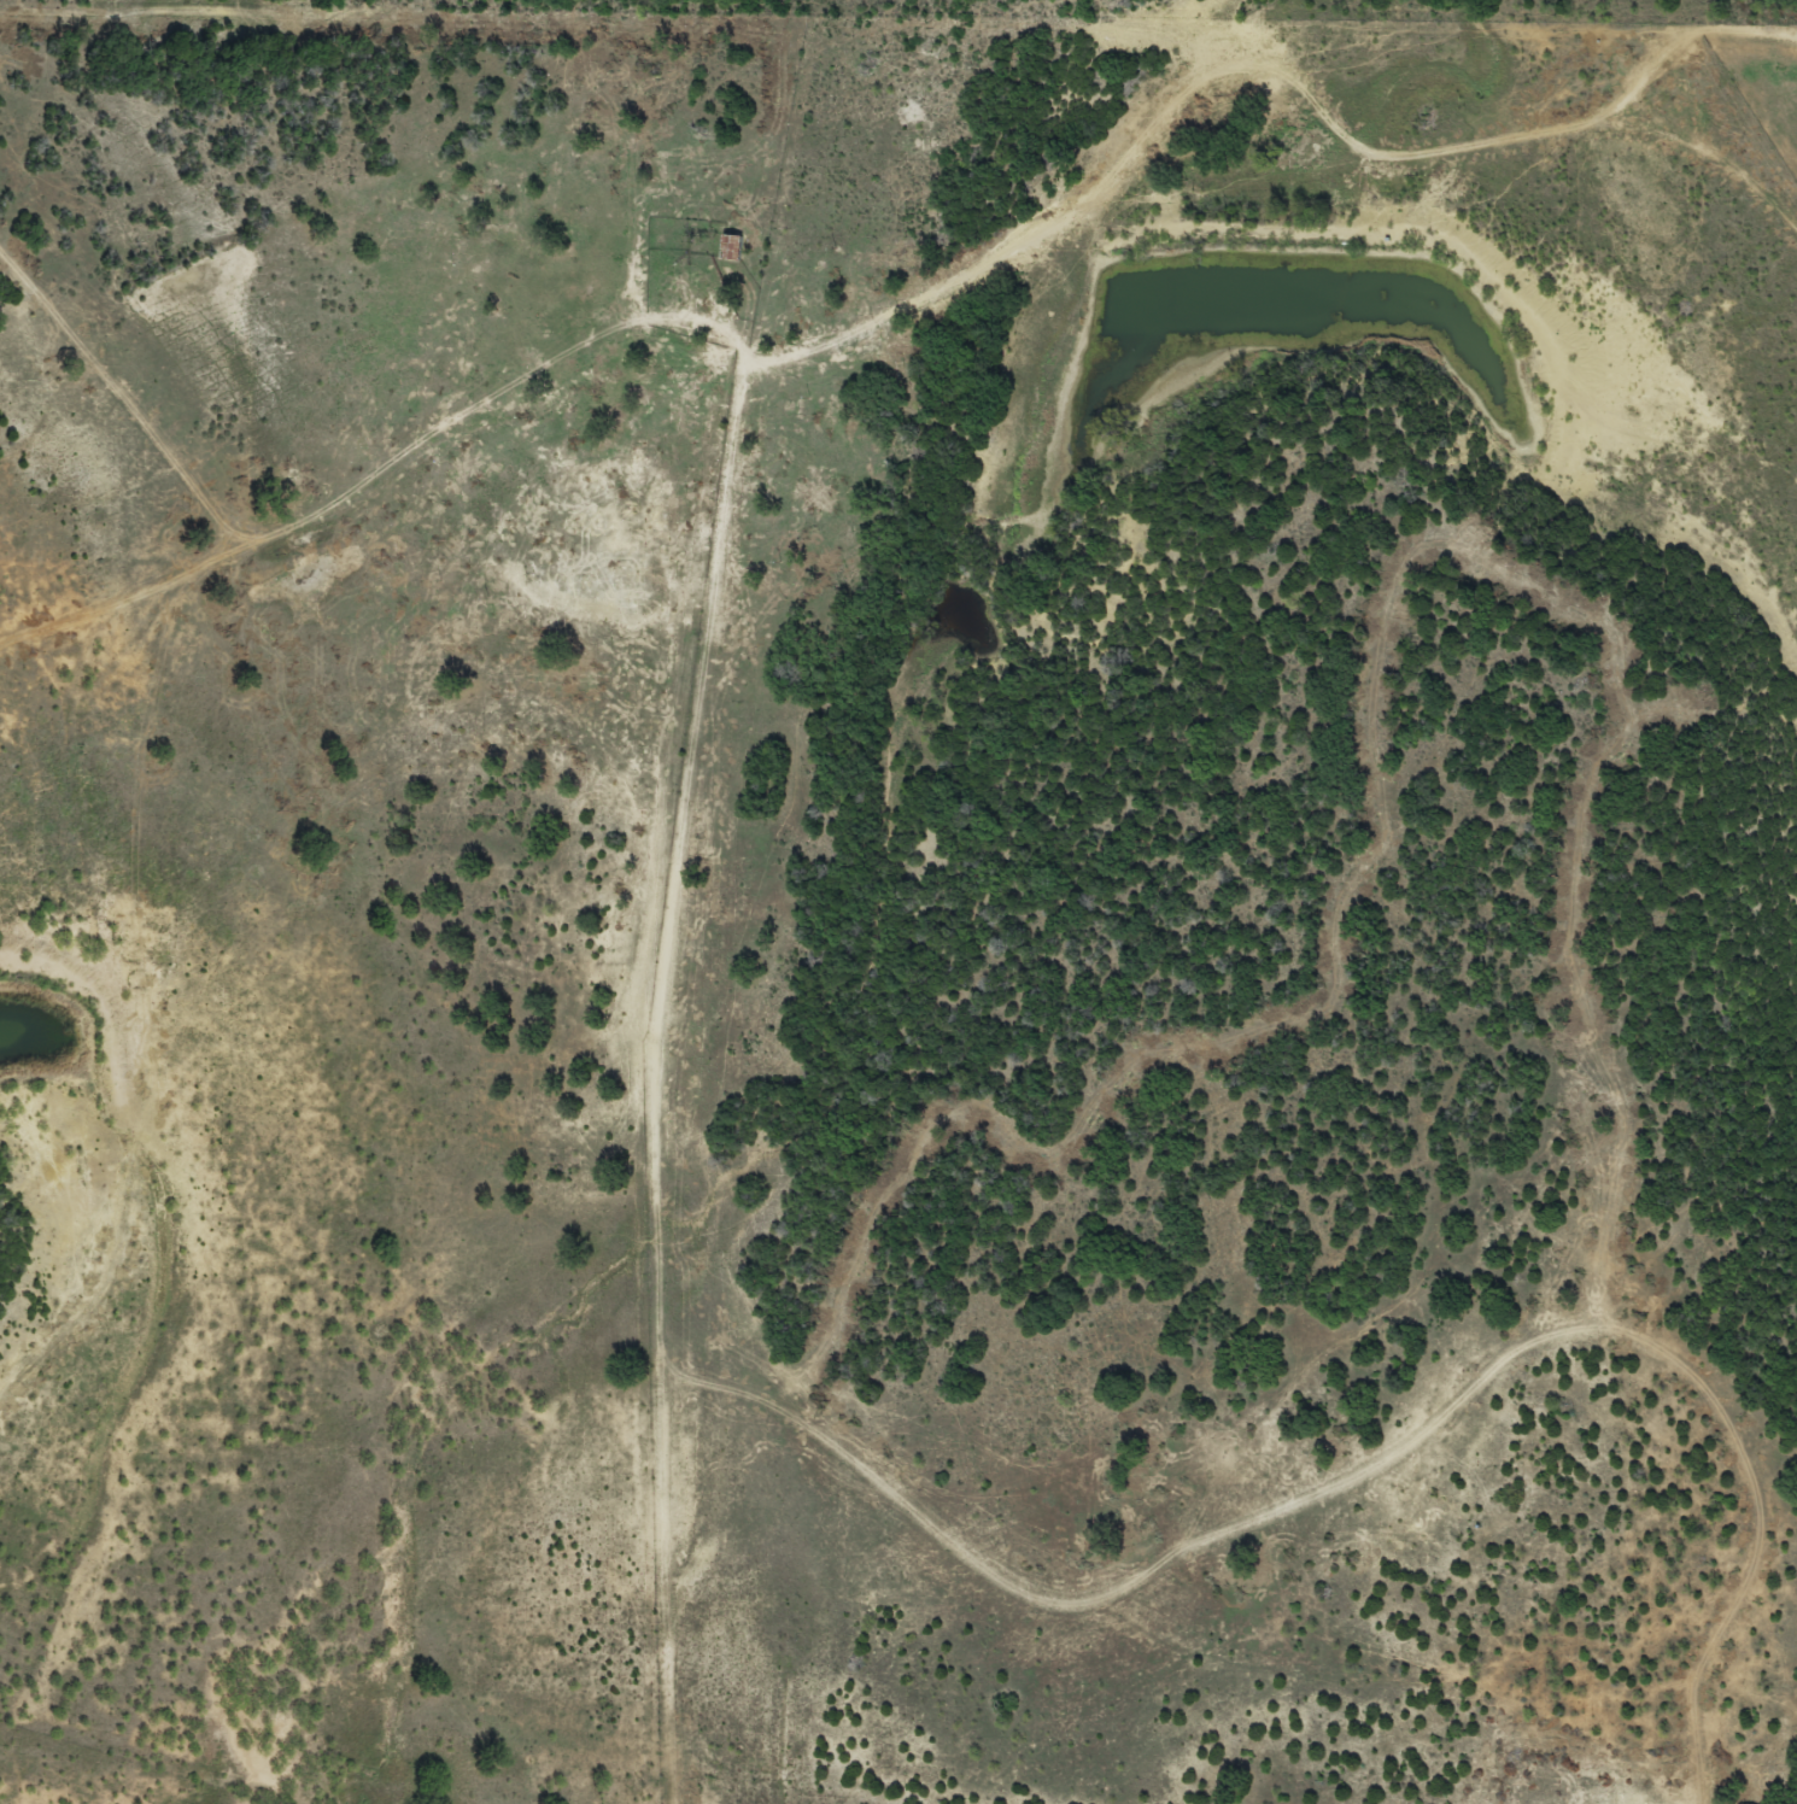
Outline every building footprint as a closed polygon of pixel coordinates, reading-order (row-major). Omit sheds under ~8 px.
[(742,239),(721,237),(719,262),(739,263),(742,239)]
